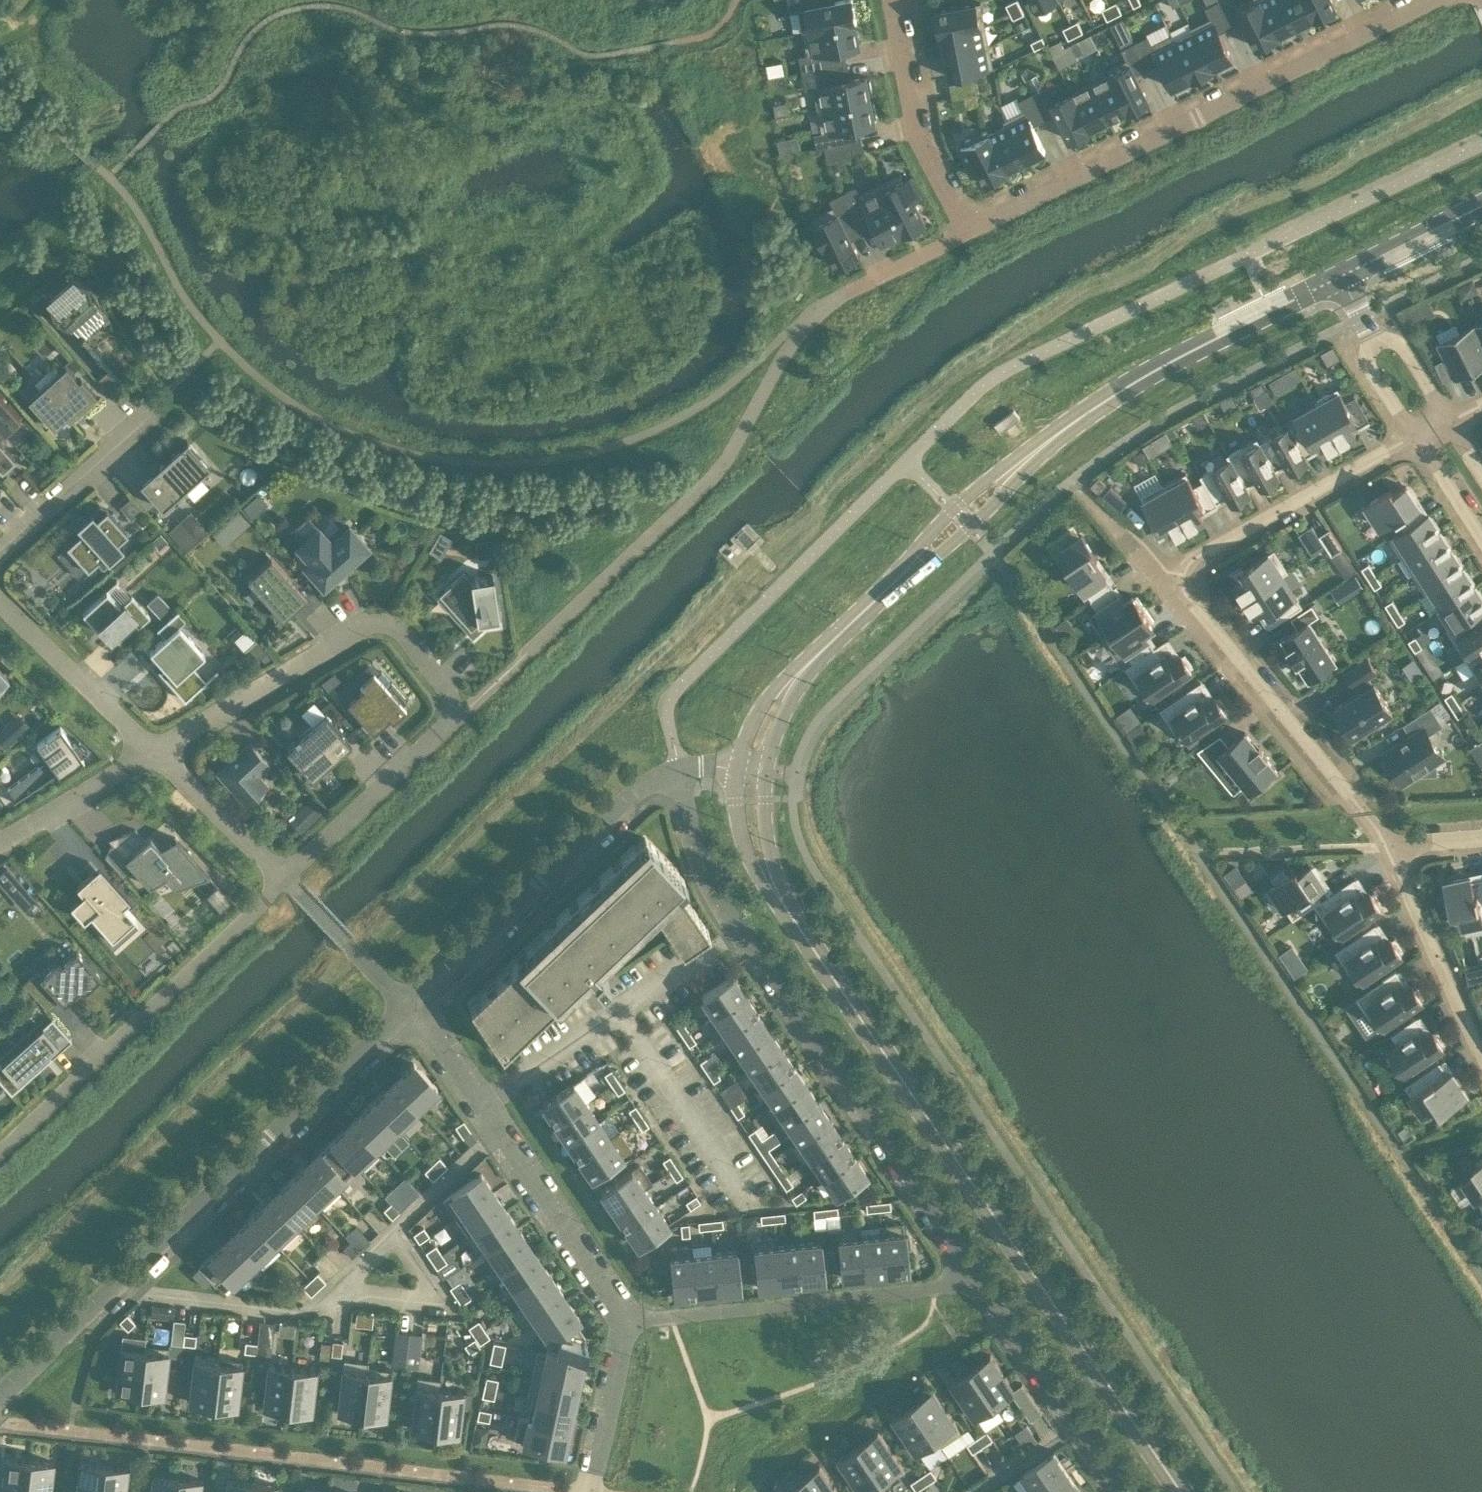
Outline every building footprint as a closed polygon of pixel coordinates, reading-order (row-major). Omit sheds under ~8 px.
[(803,31),(855,21),(856,22),(852,0),(839,0),(826,3),(825,0),(789,0),(791,10),(799,9),(803,31)] [(1020,6),(1018,0),(1014,0),(1006,4),(1010,11),(1020,6)] [(1191,27),(1193,31),(1194,31),(1212,68),(1231,58),(1218,31),(1230,25),(1218,0),(1205,6),(1211,17),(1191,27)] [(1230,25),(1242,19),(1256,46),(1277,35),(1276,35),(1258,0),(1246,0),(1236,5),(1234,0),(1218,0),(1230,25)] [(1283,0),(1258,0),(1276,35),(1277,35),(1296,26),(1283,0)] [(1296,26),(1314,16),(1315,16),(1307,0),(1283,0),(1296,26)] [(1315,16),(1314,16),(1314,17),(1335,7),(1332,0),(1307,0),(1315,16)] [(1109,5),(1114,16),(1122,12),(1116,1),(1109,5)] [(941,32),(985,24),(981,2),(936,10),(940,33),(941,33),(941,32)] [(1102,8),(1107,19),(1114,16),(1109,5),(1102,8)] [(1010,11),(1013,18),(1024,13),(1020,6),(1010,11)] [(1077,20),(1070,24),(1076,35),(1083,31),(1077,20)] [(860,44),(856,22),(855,21),(803,31),(808,54),(800,56),(802,70),(837,63),(835,49),(860,44)] [(989,45),(985,24),(941,32),(941,33),(945,54),(989,45)] [(1068,38),(1076,35),(1070,24),(1063,28),(1068,38)] [(1174,41),(1192,78),(1212,68),(1194,31),(1193,31),(1174,41)] [(1148,35),(1135,42),(1147,67),(1159,61),(1173,87),(1192,78),(1174,41),(1171,34),(1170,35),(1152,43),(1148,35)] [(1031,41),(1035,49),(1046,43),(1042,36),(1031,41)] [(1071,44),(1077,54),(1084,51),(1078,40),(1071,44)] [(1147,67),(1135,42),(1122,48),(1127,59),(1107,69),(1109,73),(1110,73),(1129,109),(1148,100),(1135,73),(1147,67)] [(1077,54),(1071,44),(1064,47),(1070,58),(1077,54)] [(989,45),(945,54),(949,76),(993,67),(989,45)] [(818,109),(870,99),(870,94),(872,94),(870,80),(867,80),(866,75),(841,80),(838,67),(803,73),(806,87),(814,86),(818,109)] [(1109,73),(1091,83),(1109,119),(1129,109),(1110,73),(1109,73)] [(976,90),(984,89),(982,77),(974,79),(976,90)] [(953,97),(977,92),(974,79),(950,83),(953,97)] [(1109,119),(1091,83),(1071,92),(1089,129),(1109,119)] [(1045,87),(1032,93),(1044,118),(1056,112),(1069,139),(1089,129),(1071,92),(1052,102),(1045,87)] [(1004,120),(1006,125),(1007,124),(1025,161),(1045,151),(1032,124),(1044,118),(1032,93),(1019,100),(1024,110),(1004,120)] [(817,147),(825,146),(852,140),(850,127),(875,122),(874,117),(877,116),(874,102),(871,103),(870,99),(818,109),(823,131),(815,133),(817,147)] [(1006,125),(988,133),(987,134),(1005,171),(1025,161),(1007,124),(1006,125)] [(986,180),(1005,171),(987,134),(988,133),(986,129),(965,140),(967,144),(960,147),(968,162),(975,159),(986,180)] [(855,153),(852,140),(825,146),(828,158),(855,153)] [(903,231),(903,232),(925,221),(914,198),(920,195),(911,176),(904,179),(901,172),(880,183),(903,231)] [(843,192),(859,224),(871,218),(882,241),(903,231),(880,183),(859,193),(856,186),(843,192)] [(859,224),(843,192),(830,198),(834,206),(812,216),(817,227),(815,228),(823,244),(826,243),(836,265),(858,254),(847,230),(859,224)] [(70,274),(46,294),(51,313),(56,318),(70,326),(72,325),(85,332),(103,316),(97,302),(99,301),(93,287),(88,281),(70,274)] [(1462,300),(1478,292),(1472,280),(1456,288),(1462,300)] [(1402,312),(1408,324),(1422,316),(1417,305),(1402,312)] [(1474,324),(1481,341),(1481,320),(1474,324)] [(1434,360),(1442,378),(1452,373),(1455,379),(1481,365),(1481,341),(1474,324),(1437,343),(1443,355),(1434,360)] [(65,365),(27,398),(53,426),(65,415),(69,418),(96,394),(80,377),(78,379),(72,372),(81,364),(73,355),(64,364),(65,365)] [(1291,382),(1300,378),(1294,368),(1286,372),(1291,382)] [(120,386),(106,370),(96,379),(110,395),(120,386)] [(1250,388),(1254,397),(1264,391),(1260,383),(1250,388)] [(1315,400),(1317,404),(1318,403),(1340,444),(1354,437),(1353,434),(1356,433),(1353,428),(1369,419),(1355,395),(1345,401),(1337,387),(1315,400)] [(1231,396),(1219,402),(1224,410),(1235,404),(1231,396)] [(19,418),(0,397),(0,435),(19,418)] [(1288,425),(1305,455),(1320,447),(1323,451),(1326,449),(1327,452),(1340,444),(1318,403),(1317,404),(1284,422),(1287,426),(1288,425)] [(995,423),(1000,431),(1006,427),(1015,420),(1020,417),(1014,409),(995,423)] [(1207,421),(1202,412),(1193,417),(1198,426),(1207,421)] [(1287,426),(1259,442),(1275,469),(1287,463),(1292,471),(1304,465),(1303,462),(1308,460),(1305,455),(1288,425),(1287,426)] [(1172,427),(1165,431),(1169,438),(1176,434),(1172,427)] [(1227,455),(1229,459),(1230,458),(1246,486),(1258,479),(1263,488),(1275,481),(1274,479),(1279,476),(1275,469),(1259,442),(1257,437),(1227,455)] [(139,482),(162,507),(209,465),(187,439),(139,482)] [(14,457),(0,441),(0,468),(1,469),(14,457)] [(1138,465),(1147,460),(1141,450),(1132,455),(1138,465)] [(1216,502),(1217,502),(1229,495),(1234,504),(1246,497),(1245,495),(1250,492),(1246,486),(1230,458),(1229,459),(1200,475),(1203,480),(1204,480),(1216,502)] [(1186,472),(1164,484),(1163,484),(1189,529),(1202,522),(1201,519),(1204,518),(1202,513),(1218,504),(1217,502),(1216,502),(1204,480),(1203,480),(1194,486),(1186,472)] [(1099,477),(1091,484),(1099,492),(1106,484),(1099,477)] [(1175,537),(1189,529),(1163,484),(1164,484),(1163,482),(1140,495),(1158,525),(1155,527),(1161,536),(1169,532),(1171,536),(1174,534),(1175,537)] [(1111,484),(1102,493),(1120,509),(1128,500),(1111,484)] [(1395,516),(1403,528),(1424,514),(1406,485),(1394,492),(1391,488),(1367,504),(1381,526),(1395,516)] [(253,517),(268,503),(258,493),(243,507),(253,517)] [(142,509),(131,497),(120,507),(131,519),(142,509)] [(66,543),(87,567),(97,558),(102,563),(107,559),(108,559),(123,545),(118,539),(127,531),(106,507),(96,516),(91,510),(76,524),(81,529),(66,543)] [(237,511),(226,522),(235,533),(247,522),(237,511)] [(1389,537),(1401,556),(1440,531),(1428,512),(1424,514),(1403,528),(1389,537)] [(181,518),(167,530),(185,549),(198,537),(181,518)] [(318,527),(297,545),(309,559),(304,564),(323,585),(367,546),(348,525),(330,541),(318,527)] [(1329,528),(1319,534),(1332,554),(1342,547),(1329,528)] [(1401,556),(1413,574),(1452,549),(1440,531),(1401,556)] [(159,549),(167,541),(160,533),(151,541),(159,549)] [(1082,584),(1092,598),(1092,599),(1113,585),(1095,559),(1097,557),(1082,534),(1063,547),(1072,560),(1068,563),(1070,567),(1065,571),(1076,587),(1082,584)] [(486,538),(474,540),(477,557),(489,556),(489,553),(499,552),(497,537),(486,538)] [(1346,553),(1342,547),(1332,554),(1335,560),(1346,553)] [(1234,586),(1243,599),(1269,582),(1269,583),(1275,579),(1283,574),(1288,570),(1274,548),(1244,568),(1243,565),(1234,571),(1239,579),(1235,581),(1237,584),(1234,586)] [(1426,594),(1432,590),(1431,589),(1464,568),(1452,549),(1413,574),(1426,594)] [(247,578),(282,617),(306,596),(270,556),(247,578)] [(1362,567),(1368,577),(1375,573),(1369,563),(1362,567)] [(1476,586),(1464,568),(1431,589),(1432,590),(1442,607),(1443,607),(1476,586)] [(492,574),(470,577),(463,571),(439,595),(470,629),(485,615),(489,622),(499,620),(492,574)] [(1354,592),(1363,586),(1355,573),(1346,579),(1354,592)] [(1382,583),(1375,573),(1368,577),(1375,587),(1382,583)] [(1275,579),(1269,583),(1269,582),(1243,599),(1251,612),(1253,610),(1255,613),(1259,610),(1270,626),(1303,605),(1283,574),(1275,579)] [(1103,636),(1109,632),(1145,608),(1137,595),(1135,596),(1133,594),(1123,600),(1113,585),(1092,599),(1092,598),(1090,599),(1097,610),(1089,615),(1103,636)] [(1481,608),(1481,596),(1476,586),(1443,607),(1442,607),(1436,611),(1448,629),(1447,629),(1447,630),(1481,608)] [(100,624),(110,635),(130,617),(138,626),(149,616),(130,594),(120,604),(106,589),(82,610),(96,627),(100,624)] [(146,602),(158,615),(169,605),(158,592),(146,602)] [(1385,604),(1392,614),(1399,609),(1392,599),(1385,604)] [(1297,626),(1283,635),(1290,647),(1289,647),(1297,660),(1298,659),(1309,676),(1335,660),(1309,620),(1318,614),(1311,603),(1290,616),(1297,626)] [(1154,620),(1145,608),(1109,632),(1103,636),(1124,667),(1125,666),(1133,661),(1154,646),(1144,631),(1153,624),(1152,622),(1154,620)] [(1465,658),(1481,647),(1481,609),(1481,608),(1447,630),(1465,658)] [(1405,620),(1399,609),(1392,614),(1398,624),(1405,620)] [(157,669),(184,699),(206,679),(192,663),(204,653),(178,624),(149,650),(164,666),(160,669),(159,668),(157,669)] [(1409,640),(1415,650),(1422,646),(1415,635),(1409,640)] [(1133,661),(1125,666),(1148,699),(1171,684),(1172,686),(1184,678),(1182,676),(1192,669),(1190,667),(1193,665),(1185,654),(1182,655),(1181,653),(1177,656),(1166,639),(1155,646),(1133,661)] [(266,651),(257,640),(249,647),(258,658),(266,651)] [(1429,656),(1422,646),(1415,650),(1422,660),(1429,656)] [(1465,658),(1481,684),(1481,647),(1465,658)] [(1360,691),(1334,707),(1352,736),(1392,710),(1374,682),(1373,682),(1369,676),(1376,671),(1368,657),(1345,672),(1353,685),(1356,684),(1360,691)] [(9,678),(0,669),(0,686),(9,678)] [(380,670),(376,674),(373,671),(359,683),(362,686),(346,701),(372,731),(389,716),(391,719),(405,707),(403,704),(407,699),(380,670)] [(333,672),(321,681),(328,689),(340,679),(333,672)] [(1225,709),(1227,707),(1219,696),(1217,697),(1215,695),(1211,698),(1200,681),(1160,708),(1182,741),(1184,740),(1197,731),(1205,726),(1206,728),(1218,720),(1216,718),(1226,711),(1225,709)] [(1445,696),(1451,706),(1458,702),(1452,691),(1445,696)] [(1465,712),(1458,702),(1451,706),(1458,716),(1465,712)] [(1127,730),(1138,722),(1128,706),(1116,714),(1127,730)] [(1402,781),(1414,774),(1436,773),(1435,760),(1443,755),(1428,733),(1441,724),(1430,706),(1404,723),(1412,735),(1384,753),(1389,761),(1386,763),(1394,776),(1397,774),(1402,781)] [(295,740),(286,748),(311,777),(337,754),(351,742),(346,737),(325,713),(324,714),(312,725),(299,736),(297,734),(293,737),(295,740)] [(5,747),(21,733),(9,720),(0,728),(0,742),(5,747)] [(74,738),(75,738),(71,741),(60,725),(36,743),(48,758),(7,787),(15,798),(12,800),(13,801),(56,770),(59,774),(83,757),(80,752),(86,748),(75,737),(74,738)] [(1471,745),(1481,738),(1475,729),(1464,737),(1470,746),(1471,745)] [(1219,734),(1198,748),(1214,767),(1225,759),(1248,788),(1260,778),(1262,781),(1276,770),(1264,754),(1266,753),(1258,743),(1256,745),(1244,730),(1227,744),(1219,734)] [(1202,738),(1197,731),(1184,740),(1189,746),(1202,738)] [(1471,745),(1481,762),(1481,738),(1471,745)] [(217,771),(247,803),(267,785),(257,773),(268,762),(250,741),(217,771)] [(322,811),(309,797),(300,806),(313,819),(322,811)] [(175,836),(159,845),(149,835),(145,839),(135,828),(121,833),(134,848),(124,857),(149,884),(165,875),(174,884),(185,880),(207,872),(175,836)] [(645,836),(613,866),(577,901),(555,921),(556,922),(550,928),(549,927),(469,1003),(501,1051),(523,1029),(539,1015),(541,1013),(579,976),(589,986),(599,980),(600,981),(607,975),(595,962),(684,877),(645,836)] [(129,898),(112,880),(99,864),(76,884),(82,892),(69,903),(83,918),(90,912),(112,937),(135,917),(123,903),(129,898)] [(1242,874),(1236,864),(1224,872),(1231,882),(1242,874)] [(1293,918),(1314,904),(1330,893),(1311,864),(1299,871),(1296,867),(1287,873),(1283,867),(1270,876),(1274,882),(1270,884),(1293,918)] [(0,871),(0,882),(11,894),(22,884),(6,866),(0,871)] [(1463,881),(1462,876),(1446,879),(1447,886),(1444,887),(1449,906),(1451,906),(1452,910),(1458,909),(1461,925),(1481,920),(1481,877),(1463,881)] [(1355,877),(1330,893),(1314,904),(1337,937),(1359,921),(1361,923),(1373,916),(1371,913),(1381,907),(1379,904),(1382,903),(1374,891),(1372,893),(1370,890),(1366,893),(1355,877)] [(206,895),(220,911),(232,900),(218,884),(206,895)] [(655,909),(680,946),(681,947),(708,929),(679,886),(655,909)] [(1392,960),(1402,953),(1400,951),(1402,949),(1394,937),(1392,939),(1391,937),(1386,939),(1375,923),(1335,950),(1357,983),(1380,968),(1382,970),(1393,962),(1392,960)] [(1350,927),(1337,936),(1341,942),(1354,933),(1350,927)] [(99,975),(76,949),(61,962),(58,958),(39,974),(36,970),(23,982),(47,1008),(58,998),(62,1002),(79,987),(82,991),(99,975)] [(1302,957),(1289,966),(1295,974),(1308,966),(1302,957)] [(1481,981),(1481,965),(1481,964),(1464,968),(1467,984),(1481,981)] [(1407,986),(1396,969),(1356,997),(1378,1030),(1401,1014),(1403,1016),(1414,1008),(1413,1006),(1423,999),(1421,997),(1423,995),(1415,984),(1413,985),(1411,983),(1407,986)] [(731,975),(701,995),(714,1014),(744,993),(731,975)] [(714,1014),(702,1022),(714,1040),(726,1031),(756,1011),(744,993),(714,1014)] [(756,1011),(726,1031),(738,1049),(768,1029),(756,1011)] [(1434,1052),(1443,1046),(1442,1043),(1444,1042),(1436,1030),(1434,1032),(1432,1029),(1428,1032),(1417,1015),(1391,1033),(1397,1043),(1389,1049),(1405,1072),(1422,1060),(1424,1062),(1435,1054),(1434,1052)] [(675,1025),(682,1035),(689,1031),(682,1020),(675,1025)] [(0,1062),(1,1062),(0,1063),(0,1081),(11,1093),(51,1057),(47,1052),(58,1042),(42,1024),(0,1062)] [(780,1047),(768,1029),(738,1049),(750,1067),(780,1047)] [(695,1041),(689,1031),(682,1035),(689,1045),(695,1041)] [(750,1067),(762,1085),(792,1065),(780,1047),(750,1067)] [(706,1071),(713,1066),(706,1056),(699,1061),(706,1071)] [(413,1061),(392,1081),(419,1109),(416,1105),(437,1086),(413,1061)] [(1404,1084),(1423,1113),(1437,1103),(1440,1108),(1444,1105),(1445,1108),(1462,1096),(1460,1094),(1466,1090),(1457,1077),(1453,1080),(1439,1061),(1404,1084)] [(792,1065),(762,1085),(774,1103),(804,1083),(792,1065)] [(720,1076),(713,1066),(706,1071),(713,1081),(720,1076)] [(604,1073),(611,1083),(617,1079),(611,1069),(604,1073)] [(572,1082),(542,1102),(555,1121),(585,1101),(584,1100),(594,1093),(583,1076),(573,1083),(572,1082)] [(624,1089),(617,1079),(611,1083),(617,1093),(624,1089)] [(399,1129),(419,1109),(392,1081),(372,1101),(399,1129)] [(817,1101),(804,1083),(774,1103),(767,1108),(779,1126),(787,1121),(817,1101)] [(724,1097),(730,1107),(737,1102),(730,1092),(724,1097)] [(1477,1094),(1467,1101),(1472,1109),(1481,1102),(1477,1094)] [(372,1101),(352,1120),(378,1148),(399,1129),(372,1101)] [(555,1121),(567,1139),(597,1118),(585,1101),(555,1121)] [(817,1101),(787,1121),(799,1139),(829,1118),(817,1101)] [(744,1112),(737,1102),(730,1107),(737,1117),(744,1112)] [(628,1109),(635,1119),(642,1114),(635,1104),(628,1109)] [(597,1118),(567,1139),(579,1157),(609,1136),(619,1130),(608,1113),(598,1120),(597,1118)] [(642,1114),(635,1119),(641,1129),(648,1124),(642,1114)] [(799,1139),(811,1157),(841,1136),(829,1118),(799,1139)] [(352,1120),(331,1139),(358,1167),(378,1148),(352,1120)] [(470,1130),(463,1120),(455,1125),(461,1135),(470,1130)] [(748,1132),(754,1142),(761,1138),(754,1128),(748,1132)] [(609,1136),(579,1157),(591,1175),(622,1155),(631,1148),(619,1130),(609,1136)] [(841,1136),(811,1157),(823,1175),(853,1154),(841,1136)] [(768,1148),(761,1138),(754,1142),(761,1152),(768,1148)] [(338,1187),(358,1167),(331,1139),(311,1158),(338,1187)] [(866,1173),(853,1154),(823,1175),(835,1193),(866,1173)] [(662,1160),(669,1169),(676,1165),(669,1155),(662,1160)] [(1420,1160),(1425,1168),(1434,1163),(1429,1155),(1420,1160)] [(439,1156),(431,1163),(440,1172),(447,1165),(439,1156)] [(1476,1161),(1477,1163),(1474,1165),(1477,1170),(1463,1179),(1481,1206),(1481,1205),(1481,1156),(1476,1161)] [(311,1158),(291,1178),(318,1206),(338,1187),(311,1158)] [(440,1172),(431,1163),(424,1170),(432,1179),(440,1172)] [(643,1187),(644,1188),(652,1182),(638,1163),(600,1189),(613,1207),(643,1187)] [(772,1168),(779,1178),(786,1174),(779,1164),(772,1168)] [(682,1175),(676,1165),(669,1169),(676,1180),(682,1175)] [(480,1172),(443,1198),(455,1217),(493,1191),(480,1172)] [(792,1184),(786,1174),(779,1178),(786,1188),(792,1184)] [(291,1178),(270,1197),(294,1222),(314,1203),(317,1207),(318,1206),(291,1178)] [(392,1187),(384,1195),(391,1202),(399,1211),(411,1199),(399,1187),(392,1187)] [(613,1207),(625,1225),(655,1205),(644,1188),(643,1187),(613,1207)] [(801,1189),(791,1196),(795,1203),(805,1196),(801,1189)] [(493,1191),(455,1217),(468,1235),(476,1230),(475,1229),(505,1209),(493,1191)] [(690,1208),(700,1201),(695,1194),(685,1201),(690,1208)] [(274,1241),(294,1222),(270,1197),(250,1216),(274,1241)] [(877,1201),(878,1209),(890,1208),(889,1200),(877,1201)] [(866,1211),(878,1209),(877,1201),(865,1202),(866,1211)] [(392,1218),(399,1211),(391,1202),(383,1209),(392,1218)] [(655,1205),(625,1225),(638,1244),(668,1223),(665,1220),(655,1205)] [(825,1207),(825,1215),(837,1214),(837,1206),(825,1207)] [(813,1216),(825,1215),(825,1207),(813,1208),(813,1216)] [(475,1229),(476,1230),(487,1247),(517,1227),(505,1209),(475,1229)] [(784,1211),(772,1213),(773,1221),(785,1220),(784,1211)] [(761,1222),(773,1221),(772,1213),(760,1214),(761,1222)] [(250,1216),(230,1235),(253,1260),(274,1241),(250,1216)] [(709,1219),(710,1227),(722,1226),(722,1218),(709,1219)] [(698,1229),(710,1227),(709,1219),(697,1221),(698,1229)] [(907,1268),(905,1249),(910,1248),(909,1236),(904,1237),(902,1222),(880,1225),(881,1232),(885,1270),(907,1268)] [(688,1223),(680,1223),(681,1236),(689,1235),(688,1223)] [(344,1234),(350,1240),(358,1249),(369,1240),(354,1224),(344,1234)] [(423,1226),(413,1233),(419,1241),(429,1235),(423,1226)] [(487,1247),(481,1252),(493,1269),(499,1265),(529,1244),(517,1227),(487,1247)] [(841,1275),(863,1273),(859,1234),(858,1227),(836,1229),(841,1275)] [(859,1234),(863,1273),(885,1270),(881,1232),(859,1234)] [(232,1280),(253,1260),(230,1235),(197,1266),(214,1284),(225,1273),(232,1280)] [(757,1283),(779,1281),(775,1243),(774,1236),(752,1238),(757,1283)] [(797,1241),(801,1279),(823,1277),(819,1239),(797,1241)] [(351,1256),(358,1249),(350,1240),(343,1247),(351,1256)] [(775,1243),(779,1281),(801,1279),(797,1241),(775,1243)] [(710,1243),(690,1245),(695,1291),(717,1288),(713,1250),(711,1250),(710,1243)] [(425,1251),(431,1259),(441,1252),(435,1244),(425,1251)] [(499,1265),(511,1282),(511,1283),(542,1262),(529,1244),(499,1265)] [(673,1293),(695,1291),(690,1245),(668,1247),(673,1293)] [(713,1250),(717,1288),(739,1286),(735,1248),(713,1250)] [(446,1261),(441,1252),(431,1259),(436,1268),(446,1261)] [(511,1282),(507,1285),(520,1303),(554,1280),(542,1262),(511,1283),(511,1282)] [(191,1272),(203,1285),(209,1280),(197,1267),(191,1272)] [(317,1272),(309,1279),(318,1288),(325,1281),(317,1272)] [(310,1295),(318,1288),(309,1279),(302,1286),(310,1295)] [(449,1287),(455,1295),(465,1288),(459,1280),(449,1287)] [(532,1322),(536,1319),(566,1298),(554,1280),(520,1303),(532,1322)] [(471,1297),(465,1288),(455,1295),(460,1303),(471,1297)] [(578,1317),(566,1298),(536,1319),(548,1336),(574,1319),(574,1320),(578,1317)] [(161,1305),(151,1304),(149,1316),(159,1317),(161,1305)] [(128,1329),(135,1322),(126,1313),(119,1320),(128,1329)] [(170,1342),(182,1343),(185,1319),(173,1318),(170,1342)] [(549,1338),(546,1352),(581,1360),(586,1340),(584,1339),(585,1335),(574,1320),(574,1319),(548,1336),(549,1338)] [(478,1320),(468,1327),(474,1335),(484,1328),(478,1320)] [(489,1336),(484,1328),(474,1335),(479,1343),(489,1336)] [(406,1349),(408,1331),(394,1330),(392,1347),(406,1349)] [(422,1333),(408,1331),(406,1349),(420,1350),(422,1333)] [(182,1343),(194,1345),(196,1335),(184,1333),(182,1343)] [(120,1346),(115,1388),(139,1391),(144,1348),(143,1348),(144,1344),(144,1336),(122,1334),(120,1346)] [(474,1337),(464,1344),(470,1353),(480,1346),(474,1337)] [(332,1340),(330,1354),(341,1355),(342,1341),(332,1340)] [(256,1353),(257,1342),(245,1341),(244,1351),(256,1353)] [(320,1341),(318,1357),(328,1358),(330,1342),(320,1341)] [(493,1341),(491,1351),(503,1354),(505,1344),(493,1341)] [(168,1346),(167,1355),(180,1357),(182,1343),(170,1342),(169,1342),(168,1346)] [(256,1353),(255,1361),(263,1362),(263,1359),(269,1360),(271,1344),(269,1344),(257,1342),(256,1353)] [(144,1344),(143,1348),(144,1348),(139,1391),(162,1393),(168,1346),(144,1344)] [(576,1383),(581,1360),(546,1352),(536,1349),(531,1373),(538,1374),(576,1383)] [(503,1354),(491,1351),(489,1361),(501,1364),(503,1354)] [(189,1400),(213,1403),(218,1361),(219,1356),(194,1353),(189,1400)] [(1030,1419),(1042,1411),(1022,1382),(1014,1388),(991,1354),(971,1367),(998,1406),(1014,1395),(1030,1419)] [(366,1366),(367,1366),(368,1361),(343,1358),(337,1410),(361,1413),(366,1366)] [(218,1361),(213,1403),(236,1406),(241,1364),(218,1361)] [(263,1405),(287,1408),(292,1366),(268,1363),(263,1405)] [(315,1369),(292,1366),(287,1408),(310,1411),(315,1369)] [(366,1366),(361,1413),(384,1416),(390,1369),(367,1366),(366,1366)] [(978,1420),(998,1406),(971,1367),(952,1380),(978,1420)] [(571,1405),(576,1383),(538,1374),(531,1373),(526,1395),(531,1396),(571,1405)] [(416,1375),(410,1427),(434,1430),(439,1388),(440,1388),(441,1378),(416,1375)] [(484,1385),(496,1388),(498,1379),(486,1376),(484,1385)] [(496,1388),(484,1385),(481,1396),(493,1398),(496,1388)] [(439,1388),(434,1430),(457,1433),(461,1404),(470,1406),(472,1392),(462,1391),(440,1388),(439,1388)] [(932,1389),(913,1402),(939,1441),(941,1445),(962,1432),(932,1389)] [(531,1396),(527,1418),(526,1418),(567,1427),(571,1405),(531,1396)] [(939,1441),(913,1402),(893,1415),(920,1454),(939,1441)] [(477,1418),(488,1421),(491,1411),(479,1408),(477,1418)] [(562,1449),(567,1427),(526,1418),(527,1418),(518,1416),(513,1438),(523,1440),(522,1444),(540,1446),(540,1444),(562,1449)] [(472,1442),(479,1444),(484,1440),(487,1425),(476,1423),(472,1442)] [(878,1430),(859,1443),(885,1482),(905,1469),(878,1430)] [(977,1437),(983,1445),(993,1438),(987,1430),(977,1437)] [(973,1452),(983,1445),(977,1437),(967,1444),(973,1452)] [(839,1457),(863,1491),(871,1491),(885,1482),(859,1443),(839,1457)] [(1067,1468),(1054,1450),(1020,1473),(1032,1491),(1067,1468)] [(29,1458),(5,1455),(1,1491),(25,1491),(29,1458)] [(29,1458),(25,1491),(49,1491),(52,1461),(29,1458)] [(103,1463),(80,1460),(76,1491),(100,1491),(103,1463)] [(127,1465),(103,1463),(100,1491),(124,1491),(127,1465)] [(800,1478),(810,1491),(838,1491),(820,1465),(800,1478)] [(921,1475),(927,1483),(937,1477),(931,1468),(921,1475)] [(1079,1486),(1067,1468),(1032,1491),(1033,1491),(1070,1491),(1079,1486)] [(177,1475),(153,1473),(151,1491),(175,1491),(177,1475)] [(177,1475),(175,1491),(199,1491),(200,1478),(177,1475)] [(917,1490),(927,1483),(921,1475),(911,1482),(917,1490)] [(252,1480),(227,1477),(226,1491),(250,1491),(252,1480)] [(800,1478),(781,1491),(810,1491),(800,1478)] [(252,1480),(250,1491),(274,1491),(275,1483),(252,1480)]
